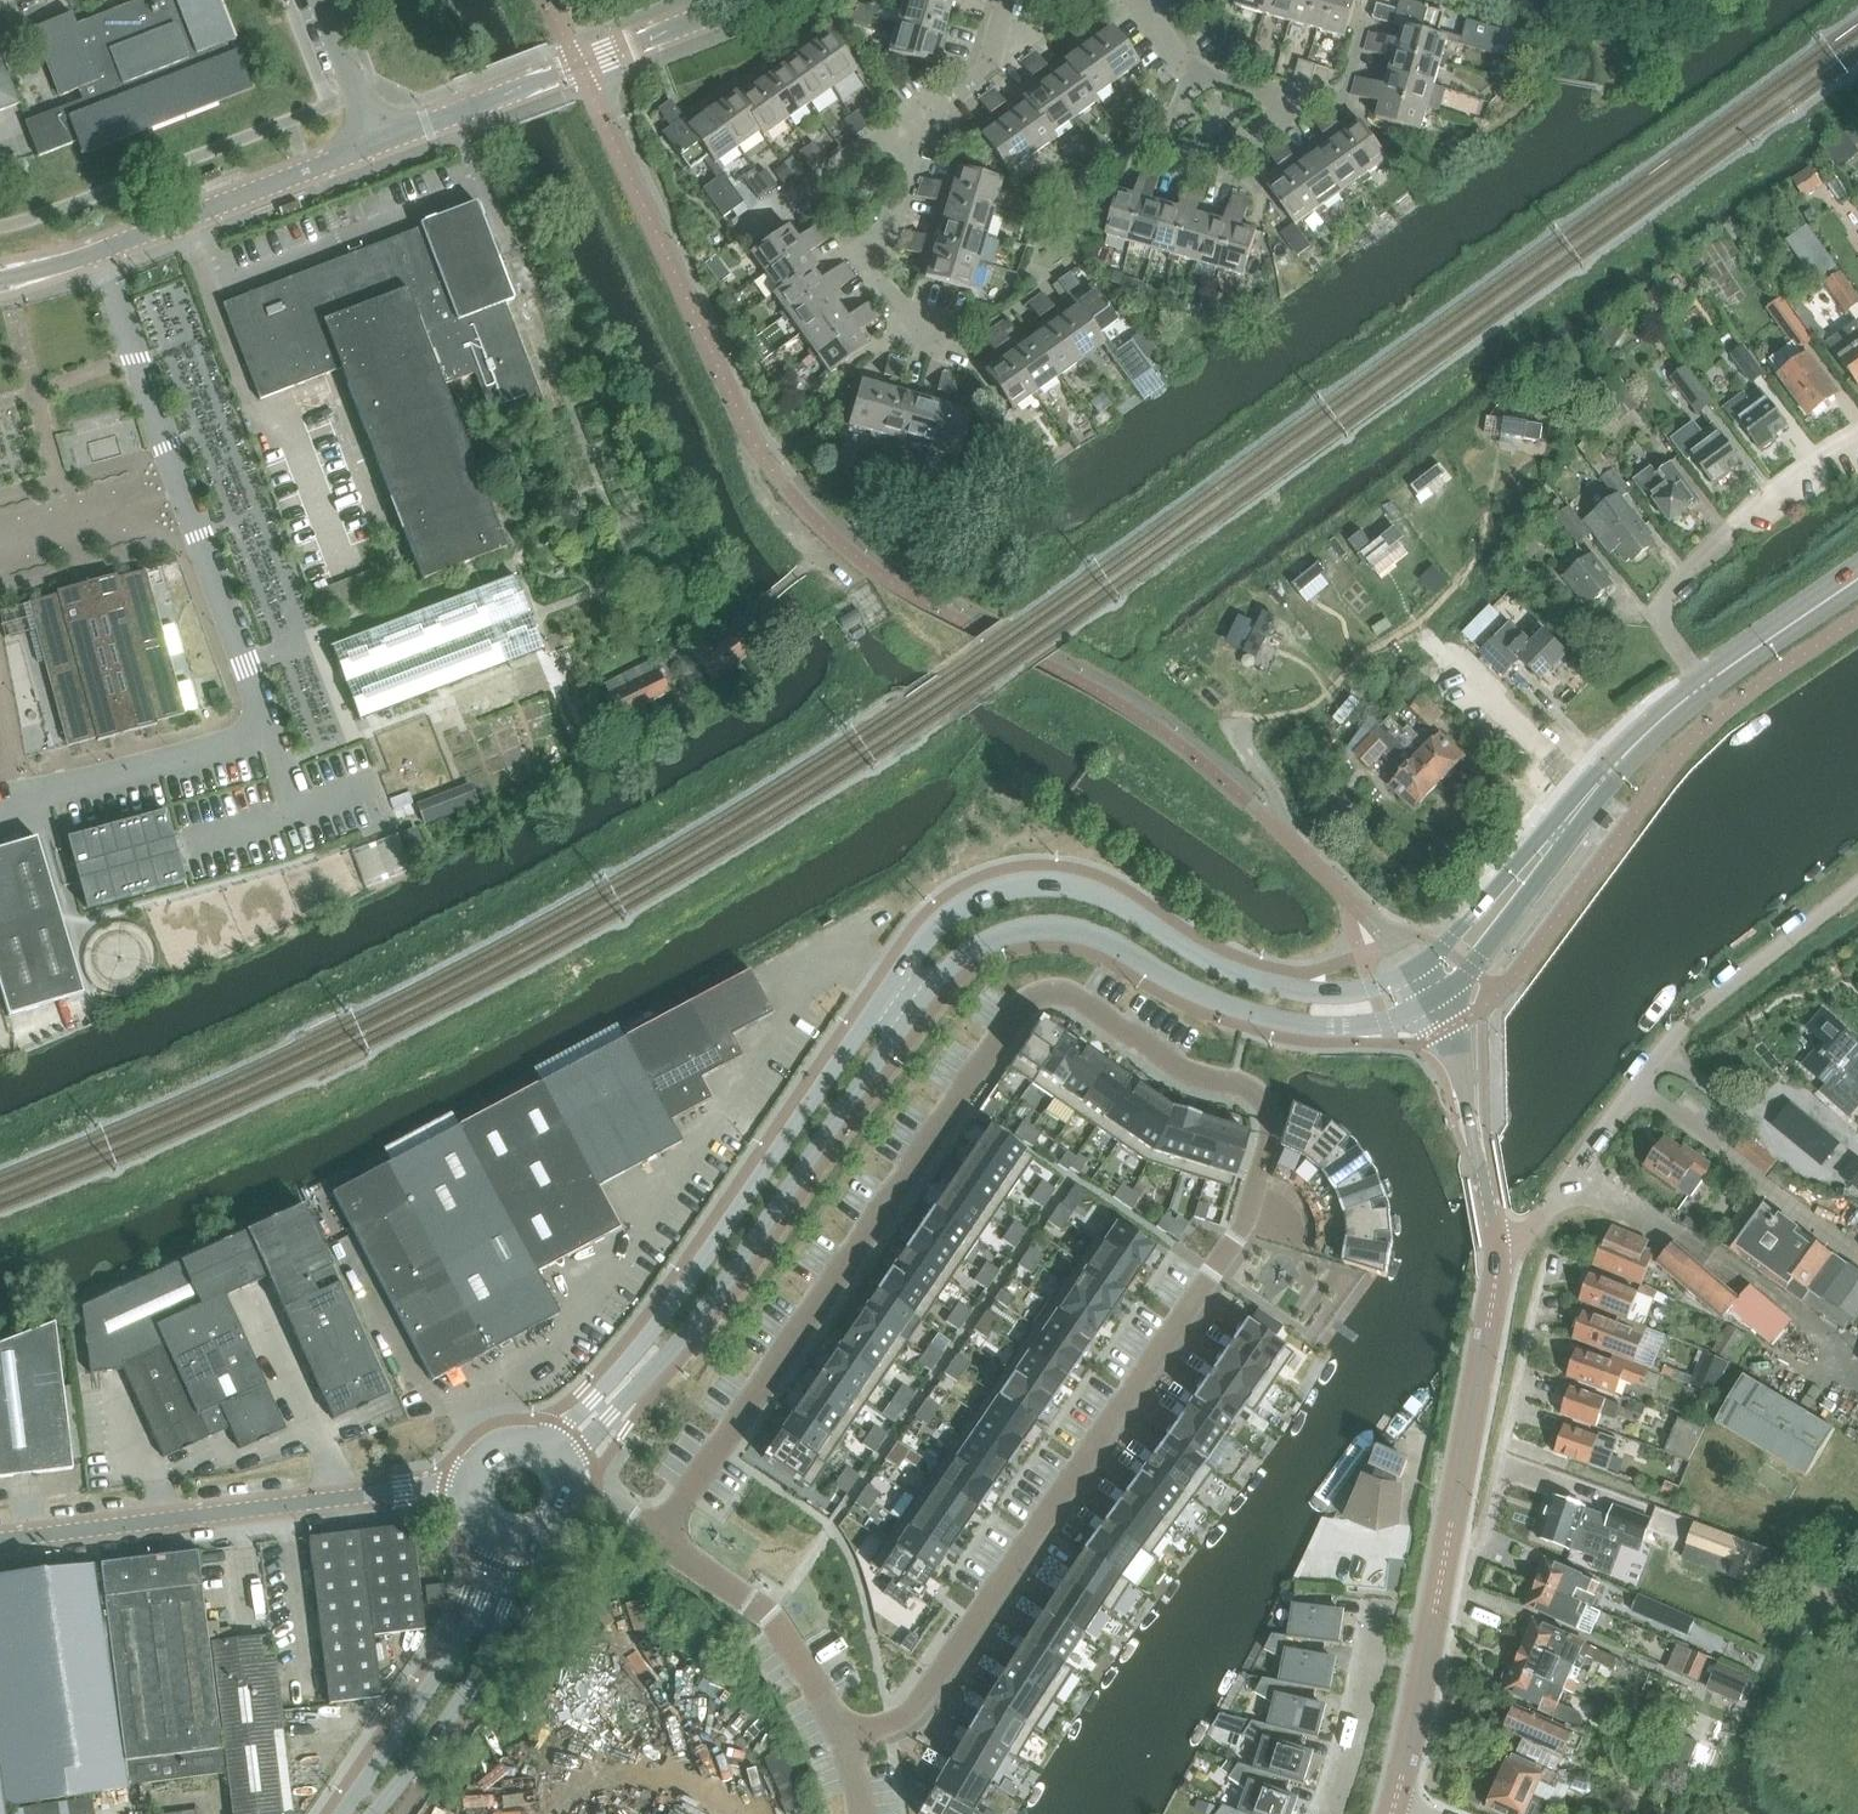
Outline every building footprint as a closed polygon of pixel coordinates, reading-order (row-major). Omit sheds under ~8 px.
[(25,122),(39,157),(73,143),(63,118),(68,116),(83,154),(253,88),(238,51),(231,54),(227,43),(234,40),(218,0),(142,0),(76,25),(72,13),(34,28),(60,96),(79,89),(83,100),(25,122)] [(941,38),(949,11),(911,0),(904,0),(896,25),(941,38)] [(949,11),(952,0),(911,0),(949,11)] [(1265,14),(1269,0),(1239,0),(1237,6),(1265,14)] [(1291,22),(1298,0),(1269,0),(1265,14),(1291,22)] [(1291,22),(1318,30),(1327,0),(1298,0),(1291,22)] [(1318,30),(1346,38),(1357,0),(1327,0),(1318,30)] [(1373,19),(1403,28),(1403,27),(1448,40),(1448,41),(1495,54),(1502,30),(1468,20),(1463,38),(1440,32),(1446,14),(1401,1),(1399,10),(1378,4),(1373,19)] [(857,4),(854,12),(873,18),(876,9),(857,4)] [(873,18),(854,12),(852,21),(871,27),(873,18)] [(12,31),(6,16),(0,18),(0,36),(12,31)] [(941,38),(896,25),(888,52),(933,65),(941,38)] [(1111,27),(1087,44),(1115,82),(1138,65),(1111,27)] [(1448,41),(1448,40),(1403,27),(1403,28),(1397,50),(1441,63),(1448,41)] [(805,49),(832,87),(855,71),(828,33),(805,49)] [(1369,33),(1367,41),(1386,47),(1388,38),(1369,33)] [(1386,47),(1367,41),(1364,50),(1383,56),(1386,47)] [(1115,82),(1087,44),(1064,61),(1067,66),(1068,65),(1092,97),(1092,98),(1115,82)] [(1242,63),(1250,65),(1256,47),(1247,44),(1242,63)] [(1256,47),(1250,65),(1259,68),(1264,49),(1256,47)] [(782,66),(809,103),(832,87),(805,49),(782,66)] [(1441,63),(1397,50),(1390,73),(1435,86),(1441,63)] [(1035,51),(1027,56),(1039,72),(1046,67),(1035,51)] [(1039,72),(1027,56),(1020,62),(1031,77),(1039,72)] [(20,104),(4,63),(2,63),(0,59),(0,112),(20,104)] [(1295,79),(1304,81),(1309,62),(1300,60),(1295,79)] [(1309,62),(1304,81),(1312,84),(1318,65),(1309,62)] [(1092,97),(1068,65),(1067,66),(1046,81),(1072,119),(1096,102),(1092,98),(1092,97)] [(760,82),(787,120),(809,103),(782,66),(760,82)] [(1428,108),(1435,86),(1390,73),(1384,95),(1428,108)] [(1356,78),(1354,86),(1373,92),(1375,83),(1356,78)] [(1022,98),(1025,103),(1026,102),(1050,135),(1052,134),(1072,119),(1046,81),(1022,98)] [(760,82),(738,97),(737,98),(761,131),(760,132),(763,137),(787,120),(760,82)] [(1373,92),(1354,86),(1351,95),(1370,100),(1373,92)] [(993,88),(986,93),(997,109),(1004,104),(993,88)] [(738,147),(760,132),(761,131),(737,98),(738,97),(735,93),(711,109),(738,147)] [(997,109),(986,93),(978,98),(990,114),(997,109)] [(1428,108),(1384,95),(1377,119),(1422,132),(1428,108)] [(688,126),(689,125),(671,100),(658,109),(671,127),(663,132),(689,170),(704,159),(717,178),(702,189),(723,217),(744,203),(715,163),(715,164),(688,126)] [(1139,100),(1132,105),(1143,121),(1151,116),(1139,100)] [(1025,103),(1004,118),(1031,156),(1055,139),(1052,134),(1050,135),(1026,102),(1025,103)] [(1143,121),(1132,105),(1124,111),(1136,127),(1143,121)] [(1328,108),(1321,114),(1332,129),(1339,124),(1328,108)] [(711,109),(689,125),(688,126),(715,164),(715,163),(738,147),(711,109)] [(859,110),(851,115),(863,131),(870,126),(859,110)] [(1332,129),(1321,114),(1313,119),(1325,135),(1332,129)] [(863,131),(851,115),(844,120),(855,136),(863,131)] [(1031,156),(1004,118),(981,135),(1008,173),(1031,156)] [(1362,122),(1339,139),(1366,177),(1389,160),(1362,122)] [(1339,139),(1316,155),(1343,193),(1366,177),(1339,139)] [(1283,140),(1275,146),(1287,162),(1294,156),(1283,140)] [(814,142),(806,147),(818,163),(825,158),(814,142)] [(1287,162),(1275,146),(1268,151),(1279,167),(1287,162)] [(818,163),(806,147),(799,153),(810,168),(818,163)] [(1078,155),(1071,160),(1075,167),(1079,172),(1086,167),(1082,162),(1078,155)] [(1316,155),(1294,171),(1321,209),(1343,193),(1316,155)] [(1139,184),(1148,187),(1153,168),(1145,166),(1139,184)] [(957,168),(949,196),(994,209),(1002,181),(957,168)] [(1153,168),(1148,187),(1157,190),(1162,171),(1153,168)] [(1811,168),(1793,180),(1803,195),(1821,183),(1811,168)] [(765,170),(758,175),(769,191),(776,185),(765,170)] [(1321,209),(1294,171),(1270,188),(1297,226),(1321,209)] [(758,175),(750,180),(762,196),(769,191),(758,175)] [(922,178),(919,187),(938,193),(941,184),(922,178)] [(1184,198),(1193,200),(1198,182),(1189,179),(1184,198)] [(1198,182),(1193,200),(1201,203),(1207,184),(1198,182)] [(938,193),(919,187),(917,196),(935,201),(938,193)] [(1108,236),(1131,243),(1144,198),(1121,191),(1108,236)] [(1229,211),(1237,214),(1243,195),(1234,192),(1229,211)] [(1243,195),(1237,214),(1246,216),(1252,198),(1243,195)] [(949,196),(941,222),(986,235),(994,209),(949,196)] [(1131,243),(1153,250),(1167,205),(1144,198),(1131,243)] [(223,305),(260,401),(341,370),(423,582),(506,550),(444,387),(475,375),(494,424),(543,405),(505,304),(514,301),(477,203),(420,225),(421,229),(223,305)] [(1153,250),(1176,256),(1189,211),(1167,205),(1153,250)] [(1176,256),(1198,263),(1211,218),(1189,211),(1176,256)] [(1198,263),(1221,269),(1234,225),(1211,218),(1198,263)] [(1784,228),(1792,239),(1788,242),(1816,281),(1822,277),(1827,283),(1826,283),(1847,314),(1857,305),(1857,297),(1841,274),(1840,274),(1835,267),(1836,267),(1808,228),(1804,231),(1796,219),(1784,228)] [(806,233),(812,240),(827,228),(822,221),(806,233)] [(941,222),(934,249),(978,262),(986,235),(941,222)] [(1234,225),(1221,269),(1244,276),(1257,232),(1234,225)] [(1310,246),(1297,226),(1287,232),(1300,252),(1310,246)] [(750,254),(765,274),(803,247),(788,227),(750,254)] [(827,228),(812,240),(817,247),(833,236),(827,228)] [(906,232),(904,240),(922,246),(925,237),(906,232)] [(922,246),(904,240),(901,249),(920,255),(922,246)] [(765,274),(778,292),(778,293),(811,269),(812,270),(817,267),(803,247),(765,274)] [(934,249),(925,277),(970,290),(978,262),(934,249)] [(830,274),(835,281),(851,270),(846,263),(830,274)] [(773,295),(787,315),(825,288),(812,270),(811,269),(778,293),(778,292),(773,295)] [(851,270),(835,281),(840,288),(856,277),(851,270)] [(1057,281),(1076,307),(1076,306),(1103,344),(1131,384),(1152,368),(1131,340),(1116,350),(1103,331),(1118,321),(1090,283),(1082,289),(1070,272),(1057,281)] [(787,315),(801,334),(839,307),(825,288),(787,315)] [(1042,292),(1035,298),(1046,313),(1054,308),(1042,292)] [(1046,313),(1035,298),(1027,303),(1039,319),(1046,313)] [(856,311),(862,319),(877,307),(872,300),(856,311)] [(1076,307),(1053,323),(1081,360),(1103,344),(1076,306),(1076,307)] [(801,334),(814,353),(852,326),(839,307),(801,334)] [(877,307),(862,319),(867,326),(883,315),(877,307)] [(1613,313),(1598,338),(1611,346),(1626,321),(1613,313)] [(1794,317),(1780,327),(1799,352),(1813,342),(1794,317)] [(1857,385),(1857,322),(1828,343),(1857,385)] [(1081,360),(1053,323),(1031,339),(1058,376),(1081,360)] [(997,325),(990,330),(1001,346),(1009,341),(997,325)] [(852,326),(814,353),(829,373),(867,346),(852,326)] [(1001,346),(990,330),(983,335),(994,351),(1001,346)] [(1661,333),(1653,339),(1663,353),(1671,347),(1661,333)] [(1058,376),(1031,339),(1009,355),(1036,393),(1058,376)] [(1744,347),(1732,356),(1745,373),(1752,383),(1764,374),(1744,347)] [(1036,393),(1009,355),(985,372),(1012,410),(1036,393)] [(1816,365),(1814,366),(1806,355),(1781,374),(1789,384),(1787,386),(1810,415),(1838,394),(1816,365)] [(884,376),(893,378),(898,360),(889,357),(884,376)] [(898,360),(893,378),(901,381),(907,362),(898,360)] [(1686,367),(1672,378),(1698,413),(1713,402),(1686,367)] [(938,391),(946,394),(952,375),(943,373),(938,391)] [(1743,395),(1724,409),(1736,425),(1739,422),(1760,449),(1789,426),(1761,389),(1758,391),(1752,383),(1745,373),(1733,382),(1743,395)] [(952,375),(946,394),(955,396),(961,378),(952,375)] [(1619,376),(1600,391),(1624,421),(1643,406),(1619,376)] [(876,434),(889,389),(861,381),(848,426),(876,434)] [(876,434),(903,441),(916,397),(889,389),(876,434)] [(943,405),(916,397),(903,441),(930,449),(943,405)] [(943,405),(930,449),(957,457),(970,413),(943,405)] [(1688,460),(1692,456),(1713,483),(1742,460),(1713,423),(1701,432),(1697,428),(1676,444),(1688,460)] [(1651,494),(1671,522),(1698,501),(1671,463),(1657,474),(1652,467),(1634,480),(1647,497),(1651,494)] [(1613,469),(1602,478),(1619,501),(1631,492),(1613,469)] [(1629,517),(1622,508),(1614,499),(1586,521),(1612,554),(1617,549),(1627,562),(1631,559),(1633,562),(1654,545),(1649,539),(1652,536),(1633,513),(1629,517)] [(1569,507),(1557,516),(1578,543),(1590,534),(1569,507)] [(1611,578),(1592,554),(1587,558),(1580,549),(1565,562),(1572,570),(1560,580),(1570,593),(1575,590),(1586,604),(1589,601),(1592,603),(1613,586),(1608,580),(1611,578)] [(57,594),(29,602),(37,632),(30,634),(38,662),(45,661),(68,746),(96,739),(97,741),(157,725),(156,722),(184,715),(184,713),(197,709),(189,681),(176,684),(168,657),(182,653),(174,625),(161,628),(145,571),(117,578),(116,576),(57,592),(57,594)] [(332,646),(331,646),(359,721),(361,720),(543,650),(514,576),(332,646)] [(1488,607),(1472,622),(1482,631),(1497,616),(1488,607)] [(1520,659),(1541,680),(1567,655),(1545,633),(1532,647),(1524,638),(1512,650),(1498,637),(1482,652),(1504,675),(1520,659)] [(704,644),(683,657),(693,672),(701,666),(712,682),(744,659),(741,655),(745,653),(736,640),(733,642),(731,638),(709,652),(704,644)] [(1493,663),(1485,655),(1480,660),(1488,668),(1493,663)] [(657,671),(609,696),(620,717),(669,693),(657,671)] [(1424,696),(1412,708),(1431,727),(1443,715),(1424,696)] [(1395,714),(1382,727),(1440,784),(1465,758),(1441,734),(1433,742),(1413,722),(1409,727),(1395,714)] [(1413,758),(1382,727),(1356,753),(1371,768),(1384,755),(1403,773),(1390,786),(1414,810),(1440,784),(1413,758)] [(166,812),(67,838),(86,909),(185,882),(166,812)] [(0,849),(0,989),(8,1017),(83,994),(37,838),(0,849)] [(772,1014),(749,971),(687,1004),(721,1068),(742,1057),(731,1036),(772,1014)] [(721,1068),(687,1004),(624,1037),(670,1122),(712,1100),(701,1079),(721,1068)] [(1823,1092),(1845,1112),(1857,1097),(1857,1042),(1824,1012),(1809,1029),(1825,1043),(1805,1066),(1826,1085),(1828,1087),(1823,1092)] [(1064,1035),(1041,1019),(1009,1065),(1032,1081),(1064,1035)] [(1086,1050),(1064,1035),(1032,1081),(1054,1096),(1086,1050)] [(681,1143),(624,1037),(583,1059),(640,1165),(681,1143)] [(1107,1065),(1086,1050),(1054,1096),(1075,1111),(1107,1065)] [(640,1165),(583,1059),(540,1082),(598,1187),(640,1165)] [(1129,1079),(1107,1065),(1075,1111),(1097,1125),(1129,1079)] [(1150,1094),(1129,1079),(1097,1125),(1119,1141),(1150,1094)] [(598,1187),(540,1082),(457,1126),(536,1274),(620,1229),(598,1187)] [(1171,1110),(1150,1094),(1119,1141),(1147,1160),(1171,1110)] [(989,1118),(998,1105),(989,1099),(989,1098),(980,1111),(989,1118)] [(1791,1105),(1774,1126),(1809,1155),(1826,1134),(1791,1105)] [(1329,1121),(1297,1107),(1284,1149),(1306,1159),(1329,1121)] [(1197,1117),(1171,1110),(1147,1160),(1181,1170),(1197,1117)] [(1222,1125),(1197,1117),(1181,1170),(1206,1178),(1222,1125)] [(1357,1144),(1329,1121),(1306,1159),(1324,1174),(1357,1144)] [(1023,1141),(1032,1128),(1022,1122),(1014,1135),(1023,1141)] [(1246,1132),(1222,1125),(1206,1178),(1231,1185),(1246,1132)] [(536,1274),(457,1126),(385,1165),(485,1354),(559,1314),(536,1274)] [(1019,1180),(1034,1157),(989,1127),(974,1148),(1019,1180)] [(1032,1147),(1041,1134),(1032,1128),(1023,1141),(1032,1147)] [(1702,1180),(1712,1167),(1686,1148),(1683,1151),(1667,1139),(1646,1167),(1677,1189),(1689,1198),(1702,1180)] [(1378,1172),(1357,1144),(1324,1174),(1339,1193),(1378,1172)] [(1019,1180),(974,1148),(960,1169),(1005,1200),(1019,1180)] [(1067,1171),(1070,1168),(1075,1158),(1066,1152),(1057,1165),(1067,1171)] [(1079,1174),(1088,1161),(1078,1154),(1075,1158),(1070,1168),(1079,1174)] [(485,1354),(385,1165),(332,1193),(433,1382),(485,1354)] [(1005,1200),(960,1169),(946,1189),(991,1221),(1005,1200)] [(1390,1206),(1378,1172),(1339,1193),(1347,1216),(1390,1206)] [(1042,1183),(1037,1191),(1049,1199),(1054,1191),(1042,1183)] [(1122,1204),(1131,1191),(1122,1184),(1113,1197),(1122,1204)] [(991,1221),(946,1189),(932,1210),(977,1241),(991,1221)] [(1037,1191),(1031,1199),(1043,1207),(1049,1199),(1037,1191)] [(1131,1210),(1140,1197),(1131,1191),(1122,1204),(1131,1210)] [(1836,1258),(1800,1233),(1793,1225),(1755,1197),(1720,1244),(1769,1278),(1845,1329),(1849,1323),(1852,1325),(1854,1323),(1857,1317),(1857,1274),(1847,1266),(1836,1258)] [(1207,1207),(1198,1204),(1194,1218),(1203,1220),(1207,1207)] [(1059,1205),(1054,1213),(1066,1221),(1071,1213),(1059,1205)] [(390,1395),(303,1206),(82,1307),(91,1374),(123,1370),(163,1458),(230,1428),(240,1450),(285,1429),(225,1297),(267,1277),(333,1421),(390,1395)] [(1393,1241),(1390,1206),(1347,1216),(1349,1239),(1393,1241)] [(977,1241),(932,1210),(918,1230),(963,1261),(977,1241)] [(1054,1213),(1048,1221),(1060,1229),(1066,1221),(1054,1213)] [(1173,1221),(1165,1215),(1157,1227),(1165,1233),(1173,1221)] [(1155,1249),(1107,1216),(1091,1239),(1139,1271),(1155,1249)] [(1014,1224),(1009,1232),(1021,1240),(1026,1232),(1014,1224)] [(1607,1241),(1604,1240),(1600,1251),(1597,1253),(1594,1259),(1595,1263),(1594,1267),(1642,1286),(1655,1253),(1646,1249),(1649,1242),(1612,1227),(1607,1241)] [(963,1261),(918,1230),(904,1251),(949,1282),(963,1261)] [(1009,1232),(1003,1240),(1015,1248),(1021,1240),(1009,1232)] [(1124,1293),(1139,1271),(1091,1239),(1077,1260),(1124,1293)] [(1387,1277),(1393,1241),(1349,1239),(1345,1264),(1382,1275),(1387,1277)] [(1674,1244),(1657,1264),(1713,1312),(1744,1327),(1747,1323),(1774,1346),(1794,1323),(1751,1287),(1740,1299),(1674,1244)] [(1030,1249),(1024,1257),(1036,1265),(1042,1257),(1030,1249)] [(949,1282),(904,1251),(890,1271),(935,1302),(949,1282)] [(1024,1257),(1019,1265),(1031,1273),(1036,1265),(1024,1257)] [(1124,1293),(1077,1260),(1062,1282),(1110,1315),(1124,1293)] [(986,1265),(981,1273),(993,1281),(998,1273),(986,1265)] [(921,1323),(935,1302),(890,1271),(876,1292),(921,1323)] [(981,1273),(975,1281),(987,1289),(993,1281),(981,1273)] [(1639,1294),(1591,1275),(1586,1286),(1582,1287),(1580,1294),(1581,1297),(1580,1301),(1615,1315),(1620,1303),(1634,1308),(1639,1294)] [(1095,1336),(1110,1315),(1062,1282),(1047,1304),(1095,1336)] [(907,1343),(921,1323),(876,1292),(862,1312),(907,1343)] [(1000,1292),(994,1300),(1006,1309),(1012,1301),(1000,1292)] [(1095,1336),(1047,1304),(1032,1325),(1080,1358),(1081,1356),(1085,1356),(1088,1351),(1088,1347),(1095,1336)] [(958,1305),(953,1313),(965,1322),(970,1314),(958,1305)] [(1266,1316),(1254,1308),(1248,1317),(1260,1325),(1266,1316)] [(893,1363),(907,1343),(862,1312),(848,1332),(893,1363)] [(953,1313),(947,1322),(959,1330),(965,1322),(953,1313)] [(1575,1336),(1573,1340),(1608,1353),(1613,1340),(1627,1345),(1635,1324),(1622,1319),(1620,1326),(1584,1313),(1579,1324),(1575,1326),(1573,1333),(1575,1336)] [(985,1314),(979,1322),(991,1330),(997,1322),(985,1314)] [(1273,1383),(1293,1353),(1245,1321),(1243,1323),(1239,1324),(1236,1328),(1237,1332),(1225,1350),(1249,1367),(1273,1383)] [(979,1322),(974,1330),(986,1338),(991,1330),(979,1322)] [(73,1470),(55,1323),(0,1344),(0,1479),(73,1470)] [(1080,1358),(1032,1325),(1017,1347),(1065,1380),(1073,1369),(1077,1368),(1080,1363),(1079,1360),(1080,1358)] [(893,1363),(848,1332),(834,1353),(879,1384),(893,1363)] [(930,1346),(925,1354),(937,1363),(942,1355),(930,1346)] [(1065,1380),(1017,1347),(1003,1369),(1050,1401),(1052,1400),(1055,1399),(1058,1395),(1058,1390),(1065,1380)] [(1262,1398),(1273,1383),(1249,1367),(1225,1350),(1224,1352),(1220,1353),(1217,1357),(1218,1361),(1205,1379),(1224,1392),(1243,1405),(1242,1406),(1252,1413),(1262,1398)] [(1573,1363),(1570,1363),(1567,1371),(1568,1375),(1568,1377),(1603,1391),(1608,1377),(1622,1383),(1626,1372),(1643,1378),(1647,1367),(1616,1356),(1613,1364),(1577,1351),(1573,1363)] [(879,1384),(834,1353),(820,1373),(865,1404),(879,1384)] [(925,1354),(919,1363),(931,1371),(937,1363),(925,1354)] [(955,1357),(950,1365),(962,1373),(967,1365),(955,1357)] [(950,1365),(944,1373),(956,1381),(962,1373),(950,1365)] [(1050,1401),(1003,1369),(988,1390),(1036,1423),(1043,1412),(1047,1411),(1050,1407),(1049,1403),(1050,1401)] [(865,1404),(820,1373),(806,1394),(830,1410),(851,1425),(865,1404)] [(1744,1376),(1715,1424),(1806,1478),(1834,1430),(1744,1376)] [(1223,1434),(1242,1406),(1243,1405),(1224,1392),(1205,1379),(1204,1381),(1200,1382),(1197,1386),(1198,1390),(1185,1408),(1223,1434)] [(902,1387),(897,1395),(909,1404),(914,1396),(902,1387)] [(1619,1405),(1571,1388),(1567,1400),(1564,1401),(1561,1409),(1563,1411),(1561,1415),(1597,1427),(1601,1414),(1615,1419),(1617,1414),(1619,1405)] [(1036,1423),(988,1390),(972,1413),(1020,1446),(1036,1423)] [(830,1410),(806,1394),(792,1414),(837,1445),(851,1425),(830,1410)] [(897,1395),(891,1403),(903,1412),(909,1404),(897,1395)] [(926,1400),(920,1408),(932,1417),(938,1408),(926,1400)] [(920,1408),(915,1416),(926,1425),(932,1417),(920,1408)] [(1203,1464),(1204,1463),(1223,1434),(1185,1408),(1173,1426),(1169,1427),(1166,1431),(1167,1435),(1166,1437),(1203,1464)] [(1020,1446),(972,1413),(958,1435),(1005,1467),(1020,1446)] [(837,1445),(792,1414),(778,1435),(823,1466),(824,1464),(837,1445)] [(1555,1453),(1589,1465),(1594,1451),(1608,1456),(1612,1443),(1565,1426),(1561,1437),(1557,1439),(1554,1446),(1556,1450),(1555,1453)] [(874,1428),(869,1436),(881,1444),(886,1436),(874,1428)] [(823,1466),(778,1435),(762,1458),(781,1471),(782,1470),(811,1489),(827,1466),(824,1464),(823,1466)] [(1005,1467),(958,1435),(943,1456),(990,1489),(1005,1467)] [(869,1436),(863,1444),(875,1452),(881,1444),(869,1436)] [(1203,1464),(1166,1437),(1145,1465),(1191,1499),(1213,1469),(1204,1463),(1203,1464)] [(1636,1446),(1623,1441),(1619,1455),(1632,1459),(1636,1446)] [(896,1444),(891,1451),(903,1460),(908,1452),(896,1444)] [(1348,1520),(1349,1521),(1327,1519),(1324,1518),(1293,1582),(1362,1588),(1387,1591),(1401,1592),(1402,1592),(1408,1560),(1414,1527),(1401,1525),(1404,1488),(1395,1487),(1398,1480),(1403,1481),(1411,1462),(1398,1456),(1397,1459),(1393,1457),(1394,1454),(1380,1449),(1372,1468),(1377,1470),(1372,1481),(1366,1478),(1348,1520)] [(891,1451),(885,1459),(897,1468),(903,1460),(891,1451)] [(990,1489),(943,1456),(928,1478),(976,1510),(990,1489)] [(1171,1528),(1191,1499),(1145,1465),(1124,1493),(1171,1528)] [(846,1469),(841,1477),(853,1485),(858,1477),(846,1469)] [(841,1477),(835,1485),(847,1493),(853,1485),(841,1477)] [(976,1510),(928,1478),(913,1500),(961,1532),(976,1510)] [(866,1487),(861,1495),(873,1503),(878,1495),(866,1487)] [(1149,1557),(1171,1528),(1124,1493),(1104,1521),(1141,1549),(1140,1550),(1149,1557)] [(861,1495),(855,1503),(868,1511),(873,1503),(861,1495)] [(1610,1530),(1642,1541),(1650,1518),(1614,1505),(1611,1517),(1554,1497),(1540,1538),(1570,1549),(1569,1552),(1599,1562),(1610,1530)] [(946,1554),(961,1532),(913,1500),(898,1521),(946,1554)] [(946,1554),(898,1521),(884,1543),(931,1575),(946,1554)] [(1120,1576),(1140,1550),(1141,1549),(1104,1521),(1082,1551),(1120,1576)] [(364,1533),(364,1532),(362,1532),(362,1533),(312,1540),(312,1539),(311,1539),(330,1704),(380,1699),(374,1636),(424,1629),(412,1525),(364,1533)] [(1760,1550),(1696,1526),(1689,1545),(1735,1561),(1730,1575),(1748,1582),(1760,1550)] [(916,1598),(931,1575),(884,1543),(869,1564),(892,1580),(883,1594),(903,1607),(912,1595),(916,1598)] [(104,1615),(130,1784),(227,1774),(200,1551),(100,1564),(108,1614),(104,1615)] [(1110,1613),(1130,1583),(1120,1576),(1082,1551),(1062,1581),(1101,1606),(1100,1607),(1110,1613)] [(1790,1570),(1757,1558),(1751,1574),(1784,1586),(1790,1570)] [(1593,1594),(1597,1583),(1547,1562),(1537,1584),(1574,1600),(1579,1588),(1593,1594)] [(93,1565),(0,1578),(0,1767),(6,1807),(131,1788),(130,1784),(104,1615),(101,1615),(93,1565)] [(1081,1636),(1100,1607),(1101,1606),(1062,1581),(1043,1611),(1081,1636)] [(425,1587),(427,1606),(448,1603),(446,1584),(425,1587)] [(1570,1611),(1574,1600),(1537,1584),(1528,1607),(1578,1628),(1583,1616),(1570,1611)] [(1297,1592),(1290,1638),(1327,1643),(1327,1644),(1340,1646),(1345,1614),(1332,1612),(1334,1595),(1297,1592)] [(1063,1664),(1081,1636),(1043,1611),(1024,1640),(1063,1664)] [(1524,1645),(1581,1670),(1587,1656),(1594,1659),(1593,1661),(1613,1670),(1618,1659),(1534,1622),(1525,1644),(1525,1643),(1524,1645)] [(899,1645),(909,1652),(918,1639),(908,1632),(899,1645)] [(1286,1660),(1282,1682),(1281,1682),(1318,1690),(1317,1690),(1330,1693),(1337,1661),(1324,1659),(1327,1644),(1327,1643),(1290,1638),(1273,1635),(1266,1650),(1286,1660)] [(274,1659),(263,1661),(260,1637),(221,1642),(216,1643),(216,1644),(234,1813),(293,1813),(274,1659)] [(1053,1700),(1073,1670),(1063,1664),(1024,1640),(1005,1669),(1053,1700)] [(1575,1683),(1581,1670),(1524,1645),(1514,1669),(1565,1691),(1569,1680),(1575,1683)] [(1559,1704),(1565,1691),(1514,1669),(1514,1670),(1510,1668),(1506,1670),(1502,1678),(1504,1682),(1507,1684),(1505,1690),(1540,1706),(1538,1711),(1580,1729),(1583,1722),(1583,1721),(1580,1713),(1565,1707),(1559,1704)] [(1033,1730),(1053,1700),(1005,1669),(985,1699),(1033,1730)] [(1276,1704),(1270,1726),(1306,1736),(1318,1740),(1327,1708),(1314,1705),(1317,1690),(1318,1690),(1281,1682),(1282,1682),(1264,1678),(1256,1693),(1276,1704)] [(1661,1697),(1689,1709),(1690,1705),(1695,1692),(1666,1680),(1660,1696),(1661,1697)] [(1016,1760),(1033,1730),(985,1699),(967,1730),(1007,1753),(1006,1754),(1016,1760)] [(1577,1751),(1585,1732),(1568,1724),(1566,1728),(1516,1706),(1512,1716),(1508,1718),(1504,1724),(1506,1728),(1504,1731),(1538,1746),(1562,1757),(1567,1747),(1577,1751)] [(1263,1748),(1257,1769),(1256,1770),(1292,1781),(1292,1782),(1304,1786),(1314,1755),(1301,1751),(1306,1736),(1270,1726),(1253,1721),(1244,1736),(1263,1748)] [(989,1784),(1006,1754),(1007,1753),(967,1730),(949,1761),(989,1784)] [(1688,1738),(1683,1736),(1680,1744),(1659,1734),(1657,1739),(1649,1756),(1647,1761),(1652,1762),(1697,1783),(1710,1753),(1711,1748),(1699,1743),(1688,1738)] [(1503,1766),(1496,1780),(1534,1797),(1541,1781),(1555,1788),(1560,1777),(1511,1754),(1505,1767),(1503,1766)] [(972,1813),(989,1784),(949,1761),(932,1790),(972,1813)] [(1241,1812),(1245,1813),(1294,1813),(1299,1800),(1286,1796),(1292,1782),(1292,1781),(1256,1770),(1257,1769),(1240,1764),(1230,1778),(1249,1791),(1241,1812)] [(1496,1780),(1490,1794),(1492,1795),(1487,1808),(1500,1813),(1530,1813),(1526,1813),(1534,1797),(1496,1780)] [(972,1813),(932,1790),(918,1813),(974,1813),(972,1813)] [(12,1813),(96,1813),(94,1798),(12,1811),(12,1813)] [(1241,1812),(1224,1806),(1218,1813),(1245,1813),(1241,1812)]
